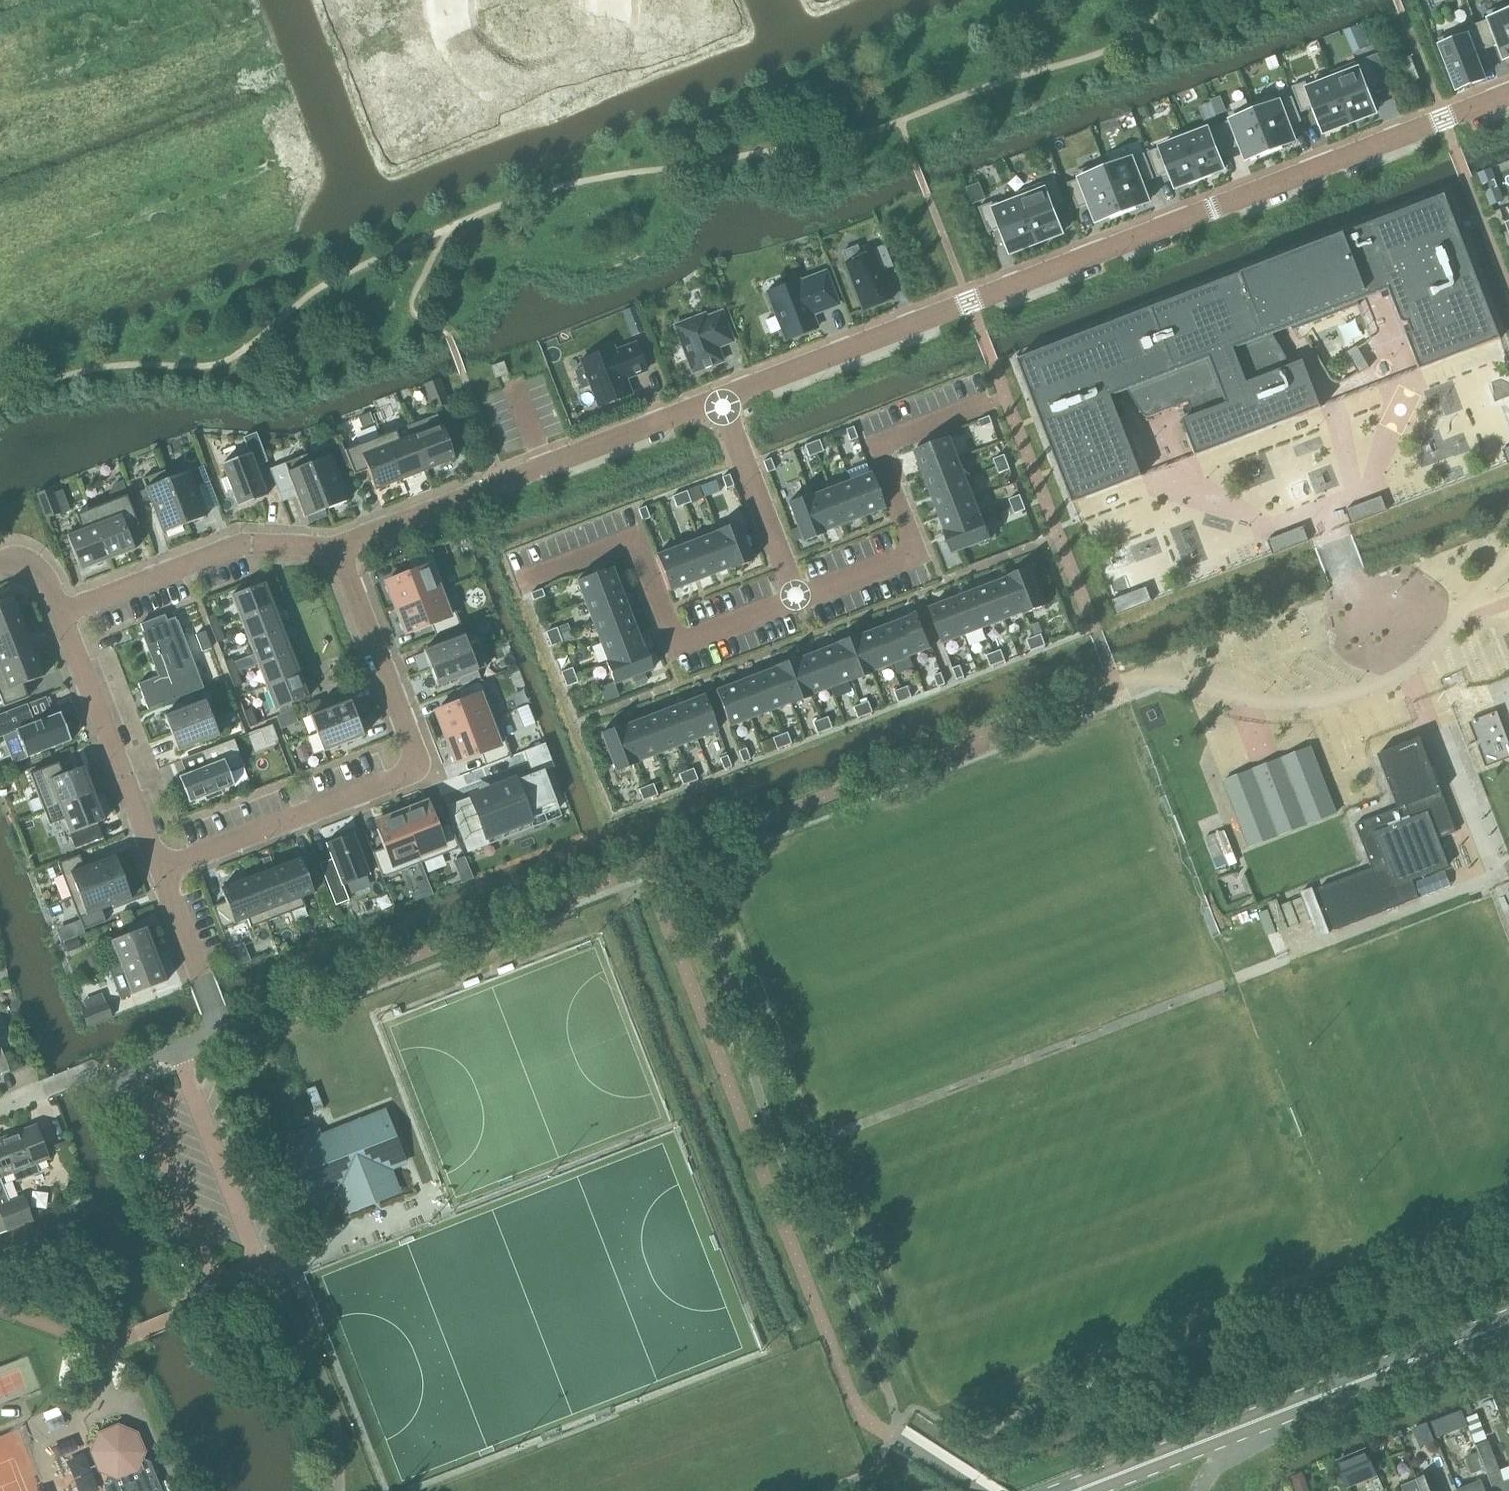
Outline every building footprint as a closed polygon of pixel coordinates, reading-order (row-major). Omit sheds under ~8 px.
[(367,18),(412,5),(411,0),(361,0),(367,18)] [(495,12),(515,64),(549,51),(529,0),(525,0),(495,12)] [(646,5),(647,33),(662,32),(662,36),(680,35),(679,31),(693,31),(692,0),(668,0),(668,4),(646,5)] [(1477,24),(1487,49),(1497,45),(1503,62),(1508,59),(1508,5),(1488,13),(1490,18),(1477,24)] [(374,44),(364,47),(368,60),(391,53),(387,40),(419,31),(412,6),(367,19),(374,44)] [(1361,24),(1344,31),(1346,36),(1354,53),(1370,46),(1363,29),(1361,24)] [(1441,44),(1438,45),(1457,92),(1488,80),(1477,53),(1487,49),(1477,24),(1439,39),(1441,44)] [(1378,54),(1331,72),(1351,123),(1377,113),(1367,88),(1379,83),(1388,80),(1378,54)] [(1420,78),(1412,57),(1403,60),(1411,82),(1420,78)] [(1331,72),(1293,87),(1302,112),(1315,107),(1325,133),(1351,123),(1331,72)] [(423,87),(403,101),(426,135),(438,127),(440,130),(455,120),(452,117),(464,109),(448,86),(430,98),(423,87)] [(1281,102),(1278,95),(1253,104),(1271,151),(1296,141),(1290,127),(1302,122),(1293,97),(1281,102)] [(1271,151),(1253,104),(1229,113),(1232,120),(1220,125),(1230,150),(1241,145),(1246,160),(1271,151)] [(1230,150),(1220,125),(1185,138),(1201,179),(1225,170),(1219,154),(1230,150)] [(1201,179),(1185,138),(1148,152),(1157,177),(1170,172),(1177,188),(1201,179)] [(1154,179),(1145,154),(1108,167),(1125,212),(1150,202),(1143,183),(1154,179)] [(1108,167),(1106,161),(1078,172),(1081,179),(1068,183),(1078,208),(1090,204),(1097,222),(1125,212),(1108,167)] [(1056,178),(1017,193),(1018,195),(1037,244),(1063,234),(1053,208),(1066,203),(1056,178)] [(1495,179),(1484,184),(1488,191),(1498,187),(1495,179)] [(980,207),(979,208),(989,233),(1002,228),(1012,253),(1037,244),(1018,195),(995,204),(994,202),(980,207)] [(1017,359),(1074,504),(1143,477),(1112,396),(1128,390),(1142,414),(1143,415),(1144,416),(1146,417),(1147,417),(1149,417),(1150,417),(1152,417),(1190,403),(1195,416),(1183,421),(1197,456),(1323,408),(1304,361),(1286,368),(1285,364),(1285,362),(1284,360),(1284,358),(1274,333),(1292,326),(1294,331),(1360,305),(1358,301),(1390,289),(1402,320),(1402,321),(1403,321),(1405,323),(1406,323),(1407,323),(1408,323),(1409,323),(1413,332),(1407,335),(1421,370),(1502,339),(1471,261),(1446,195),(1017,359)] [(859,246),(843,252),(847,263),(845,264),(863,310),(893,298),(894,298),(883,271),(895,267),(886,245),(874,250),(875,252),(863,257),(859,246)] [(800,279),(765,292),(784,342),(819,329),(814,315),(840,305),(827,270),(800,280),(800,279)] [(706,314),(675,326),(692,374),(723,363),(718,347),(733,342),(722,311),(707,316),(706,314)] [(584,368),(575,372),(582,388),(591,385),(599,406),(631,394),(626,379),(646,371),(636,344),(636,343),(615,351),(613,347),(581,360),(584,368)] [(1360,374),(1370,368),(1358,347),(1347,353),(1360,374)] [(440,380),(440,379),(440,378),(425,384),(426,385),(435,409),(449,404),(440,380)] [(438,415),(412,425),(429,470),(455,460),(442,424),(438,415)] [(990,416),(979,421),(982,428),(993,424),(990,416)] [(397,430),(385,435),(402,480),(429,470),(412,425),(397,430)] [(853,427),(846,430),(850,441),(858,438),(853,427)] [(268,461),(257,433),(243,438),(250,454),(223,464),(227,477),(221,479),(227,494),(233,492),(239,507),(267,496),(256,466),(268,461)] [(345,450),(351,465),(355,475),(368,470),(376,491),(402,480),(385,435),(345,450)] [(951,437),(915,451),(924,472),(959,458),(951,437)] [(819,440),(812,443),(816,454),(824,451),(819,440)] [(344,450),(341,441),(306,454),(327,509),(349,501),(337,470),(351,465),(345,450),(344,450)] [(812,443),(805,445),(809,457),(816,454),(812,443)] [(327,509),(306,454),(270,468),(280,494),(294,489),(305,517),(327,509)] [(1005,455),(994,459),(997,466),(1008,462),(1005,455)] [(959,458),(924,472),(931,492),(967,478),(959,458)] [(775,470),(771,459),(763,461),(768,473),(775,470)] [(1008,462),(997,466),(1000,474),(1011,469),(1008,462)] [(166,470),(164,471),(185,525),(188,523),(206,516),(195,488),(205,484),(199,467),(169,479),(166,470)] [(164,471),(142,479),(146,488),(145,488),(163,533),(185,525),(164,471)] [(871,473),(850,481),(864,517),(885,508),(871,473)] [(730,475),(722,477),(726,489),(734,486),(730,475)] [(967,478),(931,492),(939,512),(975,498),(967,478)] [(716,480),(701,486),(705,497),(720,491),(716,480)] [(850,481),(830,489),(844,524),(864,517),(850,481)] [(113,500),(88,510),(107,560),(113,558),(134,549),(126,529),(138,524),(121,482),(115,484),(110,494),(113,500)] [(37,494),(47,519),(61,513),(51,488),(37,494)] [(810,495),(809,495),(824,534),(825,533),(824,532),(844,524),(830,489),(811,496),(810,495)] [(687,491),(680,494),(684,505),(691,502),(687,491)] [(680,494),(672,496),(677,508),(684,505),(680,494)] [(809,495),(788,503),(803,542),(824,534),(809,495)] [(1021,495),(1010,499),(1012,507),(1024,502),(1021,495)] [(1352,525),(1388,511),(1383,497),(1347,510),(1352,525)] [(975,498),(939,512),(947,531),(945,532),(945,533),(984,518),(984,517),(982,518),(975,498)] [(1024,502),(1012,507),(1015,514),(1026,510),(1024,502)] [(646,507),(638,510),(643,521),(650,518),(646,507)] [(82,529),(66,535),(80,571),(107,560),(88,510),(76,515),(82,529)] [(984,518),(945,533),(953,554),(992,539),(984,518)] [(738,522),(717,530),(732,569),(753,561),(738,522)] [(1274,555),(1310,541),(1304,527),(1268,541),(1274,555)] [(717,532),(697,540),(711,575),(730,568),(731,570),(732,569),(717,530),(716,531),(717,532)] [(697,540),(677,548),(683,561),(691,583),(711,575),(697,540)] [(677,548),(656,556),(670,591),(691,583),(683,561),(677,548)] [(410,569),(384,579),(396,608),(446,589),(431,550),(412,557),(406,560),(410,569)] [(612,567),(577,581),(585,602),(620,588),(612,567)] [(1032,567),(1011,575),(1026,614),(1047,606),(1032,567)] [(1011,577),(991,585),(1005,620),(1025,613),(1025,615),(1026,614),(1011,575),(1010,576),(1011,577)] [(231,596),(240,619),(275,606),(265,582),(231,596)] [(991,585),(971,593),(985,628),(1005,620),(991,585)] [(1117,616),(1153,602),(1147,587),(1111,601),(1117,616)] [(620,588),(585,602),(592,622),(628,609),(620,588)] [(446,589),(396,608),(406,634),(432,624),(436,635),(461,625),(446,589)] [(542,589),(531,593),(534,601),(545,596),(542,589)] [(971,593),(951,600),(965,636),(985,628),(971,593)] [(0,602),(0,633),(24,623),(14,597),(0,602)] [(951,600),(930,608),(944,644),(965,636),(951,600)] [(240,619),(249,641),(283,628),(275,606),(240,619)] [(628,609),(592,622),(600,642),(636,629),(628,609)] [(919,613),(898,621),(911,656),(933,648),(919,613)] [(215,614),(207,617),(212,630),(220,627),(215,614)] [(166,674),(140,684),(149,708),(204,688),(180,621),(178,622),(177,618),(169,621),(167,615),(142,625),(144,630),(142,631),(147,645),(154,642),(166,674)] [(877,629),(891,664),(911,656),(898,621),(877,629)] [(1029,622),(1022,624),(1032,651),(1039,648),(1035,637),(1029,622)] [(34,650),(26,628),(24,623),(0,633),(0,663),(34,650)] [(220,627),(212,630),(217,643),(225,640),(220,627)] [(447,641),(424,651),(430,668),(471,652),(464,635),(461,627),(444,633),(447,641)] [(249,641),(258,664),(292,650),(283,628),(249,641)] [(557,628),(546,632),(546,633),(549,639),(560,635),(557,628)] [(636,629),(600,642),(608,662),(606,662),(606,663),(645,648),(645,647),(643,648),(636,629)] [(857,634),(857,635),(872,674),(872,673),(872,672),(891,664),(877,629),(858,636),(857,634)] [(1042,634),(1035,637),(1039,648),(1046,646),(1042,634)] [(549,639),(551,646),(563,642),(560,635),(549,639)] [(857,635),(837,642),(852,681),(872,674),(857,635)] [(836,644),(817,652),(831,687),(850,680),(851,682),(852,681),(837,642),(836,643),(836,644)] [(645,648),(606,663),(615,684),(653,669),(645,648)] [(471,652),(430,668),(438,686),(459,678),(463,687),(482,680),(478,670),(487,667),(480,649),(471,652)] [(0,663),(0,694),(5,707),(27,698),(22,685),(44,676),(35,652),(34,650),(0,663)] [(1002,650),(994,653),(999,664),(1006,661),(1002,650)] [(263,688),(301,673),(292,651),(254,666),(263,688)] [(797,658),(796,658),(811,697),(812,696),(812,695),(831,687),(817,652),(798,659),(797,658)] [(994,653),(987,655),(991,667),(999,664),(994,653)] [(796,658),(776,666),(791,705),(811,697),(796,658)] [(224,662),(229,675),(237,672),(232,659),(224,662)] [(776,668),(757,675),(770,711),(790,703),(791,705),(776,666),(775,666),(776,668)] [(961,666),(953,668),(957,680),(965,677),(961,666)] [(572,668),(561,672),(564,679),(575,675),(572,668)] [(229,675),(234,688),(242,685),(237,672),(229,675)] [(942,673),(934,676),(939,687),(946,684),(942,673)] [(310,697),(302,675),(267,688),(276,710),(310,697)] [(575,675),(564,679),(567,687),(578,682),(575,675)] [(757,675),(737,683),(750,718),(770,711),(757,675)] [(461,699),(435,709),(446,737),(496,717),(482,680),(463,687),(457,689),(461,699)] [(213,697),(229,691),(226,683),(210,689),(213,697)] [(737,683),(716,691),(729,727),(750,718),(737,683)] [(908,686),(901,689),(905,700),(912,697),(908,686)] [(901,689),(894,691),(898,703),(905,700),(901,689)] [(704,695),(683,703),(697,739),(718,731),(704,695)] [(320,700),(306,705),(310,715),(309,715),(316,732),(316,733),(357,718),(350,700),(323,710),(320,700)] [(206,701),(165,716),(172,734),(212,718),(212,717),(206,701)] [(868,701),(860,704),(865,715),(872,712),(868,701)] [(683,703),(663,711),(677,747),(697,739),(683,703)] [(0,714),(0,738),(16,732),(27,758),(71,741),(61,713),(35,723),(27,704),(0,714)] [(853,707),(858,718),(865,715),(860,704),(853,707)] [(252,709),(244,712),(250,728),(258,725),(252,709)] [(663,711),(643,719),(648,733),(657,754),(677,747),(663,711)] [(212,718),(172,734),(179,752),(227,733),(220,713),(212,717),(212,718)] [(282,729),(290,726),(285,713),(277,717),(282,729)] [(496,717),(446,737),(457,764),(483,754),(487,764),(511,755),(496,717)] [(828,717),(820,720),(825,731),(832,728),(828,717)] [(316,733),(307,736),(314,754),(323,751),(323,752),(364,736),(357,718),(316,733)] [(624,726),(623,725),(622,725),(628,740),(631,748),(637,764),(638,764),(637,762),(657,754),(648,733),(643,719),(624,726)] [(820,720),(813,722),(817,734),(824,731),(825,731),(820,720)] [(266,745),(278,740),(272,725),(260,730),(266,745)] [(622,725),(601,733),(616,772),(637,764),(631,748),(628,740),(622,725)] [(787,732),(780,735),(784,746),(791,744),(787,732)] [(773,738),(777,749),(784,746),(780,735),(773,738)] [(1337,931),(1420,899),(1413,880),(1450,866),(1439,839),(1457,832),(1421,738),(1379,755),(1399,807),(1356,824),(1373,868),(1320,889),(1337,931)] [(208,766),(179,777),(189,803),(206,796),(207,799),(221,793),(220,791),(234,786),(229,771),(244,765),(234,739),(202,752),(208,766)] [(524,749),(528,759),(545,753),(549,751),(545,741),(541,742),(524,749)] [(1338,813),(1312,747),(1282,759),(1284,763),(1255,774),(1254,770),(1224,781),(1250,847),(1338,813)] [(746,748),(739,751),(743,762),(750,759),(746,748)] [(727,755),(720,758),(724,769),(732,767),(727,755)] [(30,772),(44,812),(95,793),(85,766),(62,774),(58,762),(30,772)] [(544,766),(514,778),(529,820),(532,819),(529,809),(556,799),(544,766)] [(693,768),(686,771),(690,782),(698,780),(693,768)] [(686,771),(679,774),(683,785),(690,782),(686,771)] [(514,778),(472,794),(489,836),(529,820),(514,778)] [(653,784),(646,787),(650,798),(658,795),(653,784)] [(646,787),(639,789),(643,801),(650,798),(646,787)] [(105,820),(95,793),(44,812),(49,824),(65,819),(75,847),(103,837),(98,823),(105,820)] [(428,800),(402,810),(422,862),(448,852),(460,847),(450,821),(438,826),(428,800)] [(386,847),(374,851),(383,876),(422,862),(402,810),(376,820),(386,847)] [(337,870),(325,875),(337,905),(349,901),(343,886),(371,874),(354,832),(326,843),(337,870)] [(1217,833),(1205,838),(1218,869),(1229,864),(1217,833)] [(58,863),(71,897),(123,877),(115,855),(84,867),(80,855),(58,863)] [(274,868),(291,913),(304,908),(301,899),(327,888),(319,867),(306,872),(300,858),(274,868)] [(250,877),(267,922),(291,913),(274,868),(270,859),(261,863),(264,872),(250,877)] [(123,877),(71,897),(79,918),(84,930),(106,922),(102,910),(132,899),(123,877)] [(226,902),(213,907),(221,929),(248,919),(251,928),(267,922),(250,877),(221,888),(226,902)] [(112,941),(122,965),(123,968),(157,954),(147,927),(112,941)] [(69,953),(82,948),(78,937),(65,942),(69,953)] [(244,943),(229,949),(236,966),(251,960),(244,943)] [(167,981),(157,954),(123,968),(133,994),(167,981)] [(108,1002),(82,1012),(87,1026),(113,1016),(108,1002)] [(10,1071),(1,1048),(0,1047),(0,1075),(10,1071)] [(294,1143),(286,1146),(308,1203),(339,1191),(393,1170),(407,1164),(408,1164),(386,1108),(322,1133),(319,1125),(291,1136),(294,1143)] [(7,1230),(33,1219),(24,1196),(10,1201),(2,1182),(0,1177),(13,1172),(16,1182),(40,1173),(36,1163),(49,1158),(36,1126),(0,1140),(0,1211),(7,1230)] [(94,1443),(104,1446),(112,1466),(103,1486),(106,1490),(163,1490),(151,1462),(143,1458),(146,1452),(138,1433),(118,1424),(99,1432),(94,1443)] [(1476,1445),(1477,1446),(1477,1447),(1479,1452),(1480,1452),(1495,1490),(1508,1490),(1508,1480),(1504,1482),(1488,1441),(1476,1445)] [(1467,1450),(1469,1456),(1468,1456),(1481,1490),(1495,1490),(1480,1452),(1479,1452),(1477,1447),(1477,1446),(1467,1450)] [(1368,1448),(1337,1460),(1348,1488),(1379,1475),(1368,1448)] [(1417,1478),(1418,1480),(1417,1480),(1422,1490),(1441,1490),(1433,1471),(1417,1478)] [(1293,1477),(1297,1487),(1308,1483),(1304,1472),(1293,1477)] [(1417,1480),(1402,1486),(1404,1490),(1422,1490),(1417,1480)]
